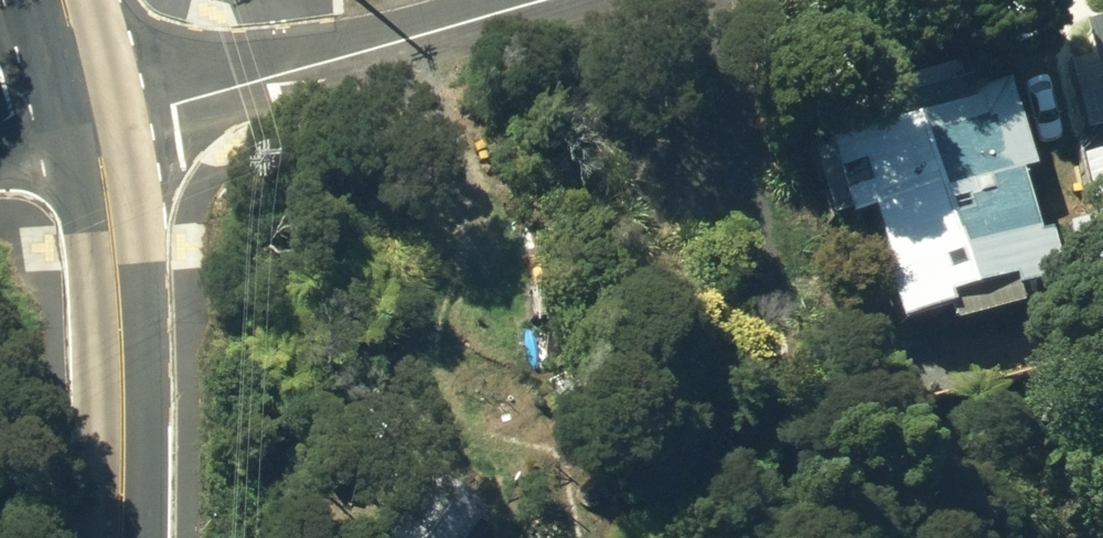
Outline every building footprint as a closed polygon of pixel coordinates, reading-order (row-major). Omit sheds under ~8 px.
[(1102,102),(1102,26),(1085,31),(1102,102)] [(848,113),(906,331),(948,320),(945,310),(1012,292),(1015,303),(1061,291),(1048,242),(1036,245),(1019,181),(1032,178),(1009,88),(974,97),(971,81),(848,113)] [(1096,207),(1102,205),(1102,161),(1087,164),(1096,207)] [(485,515),(435,480),(393,537),(469,537),(485,515)]
